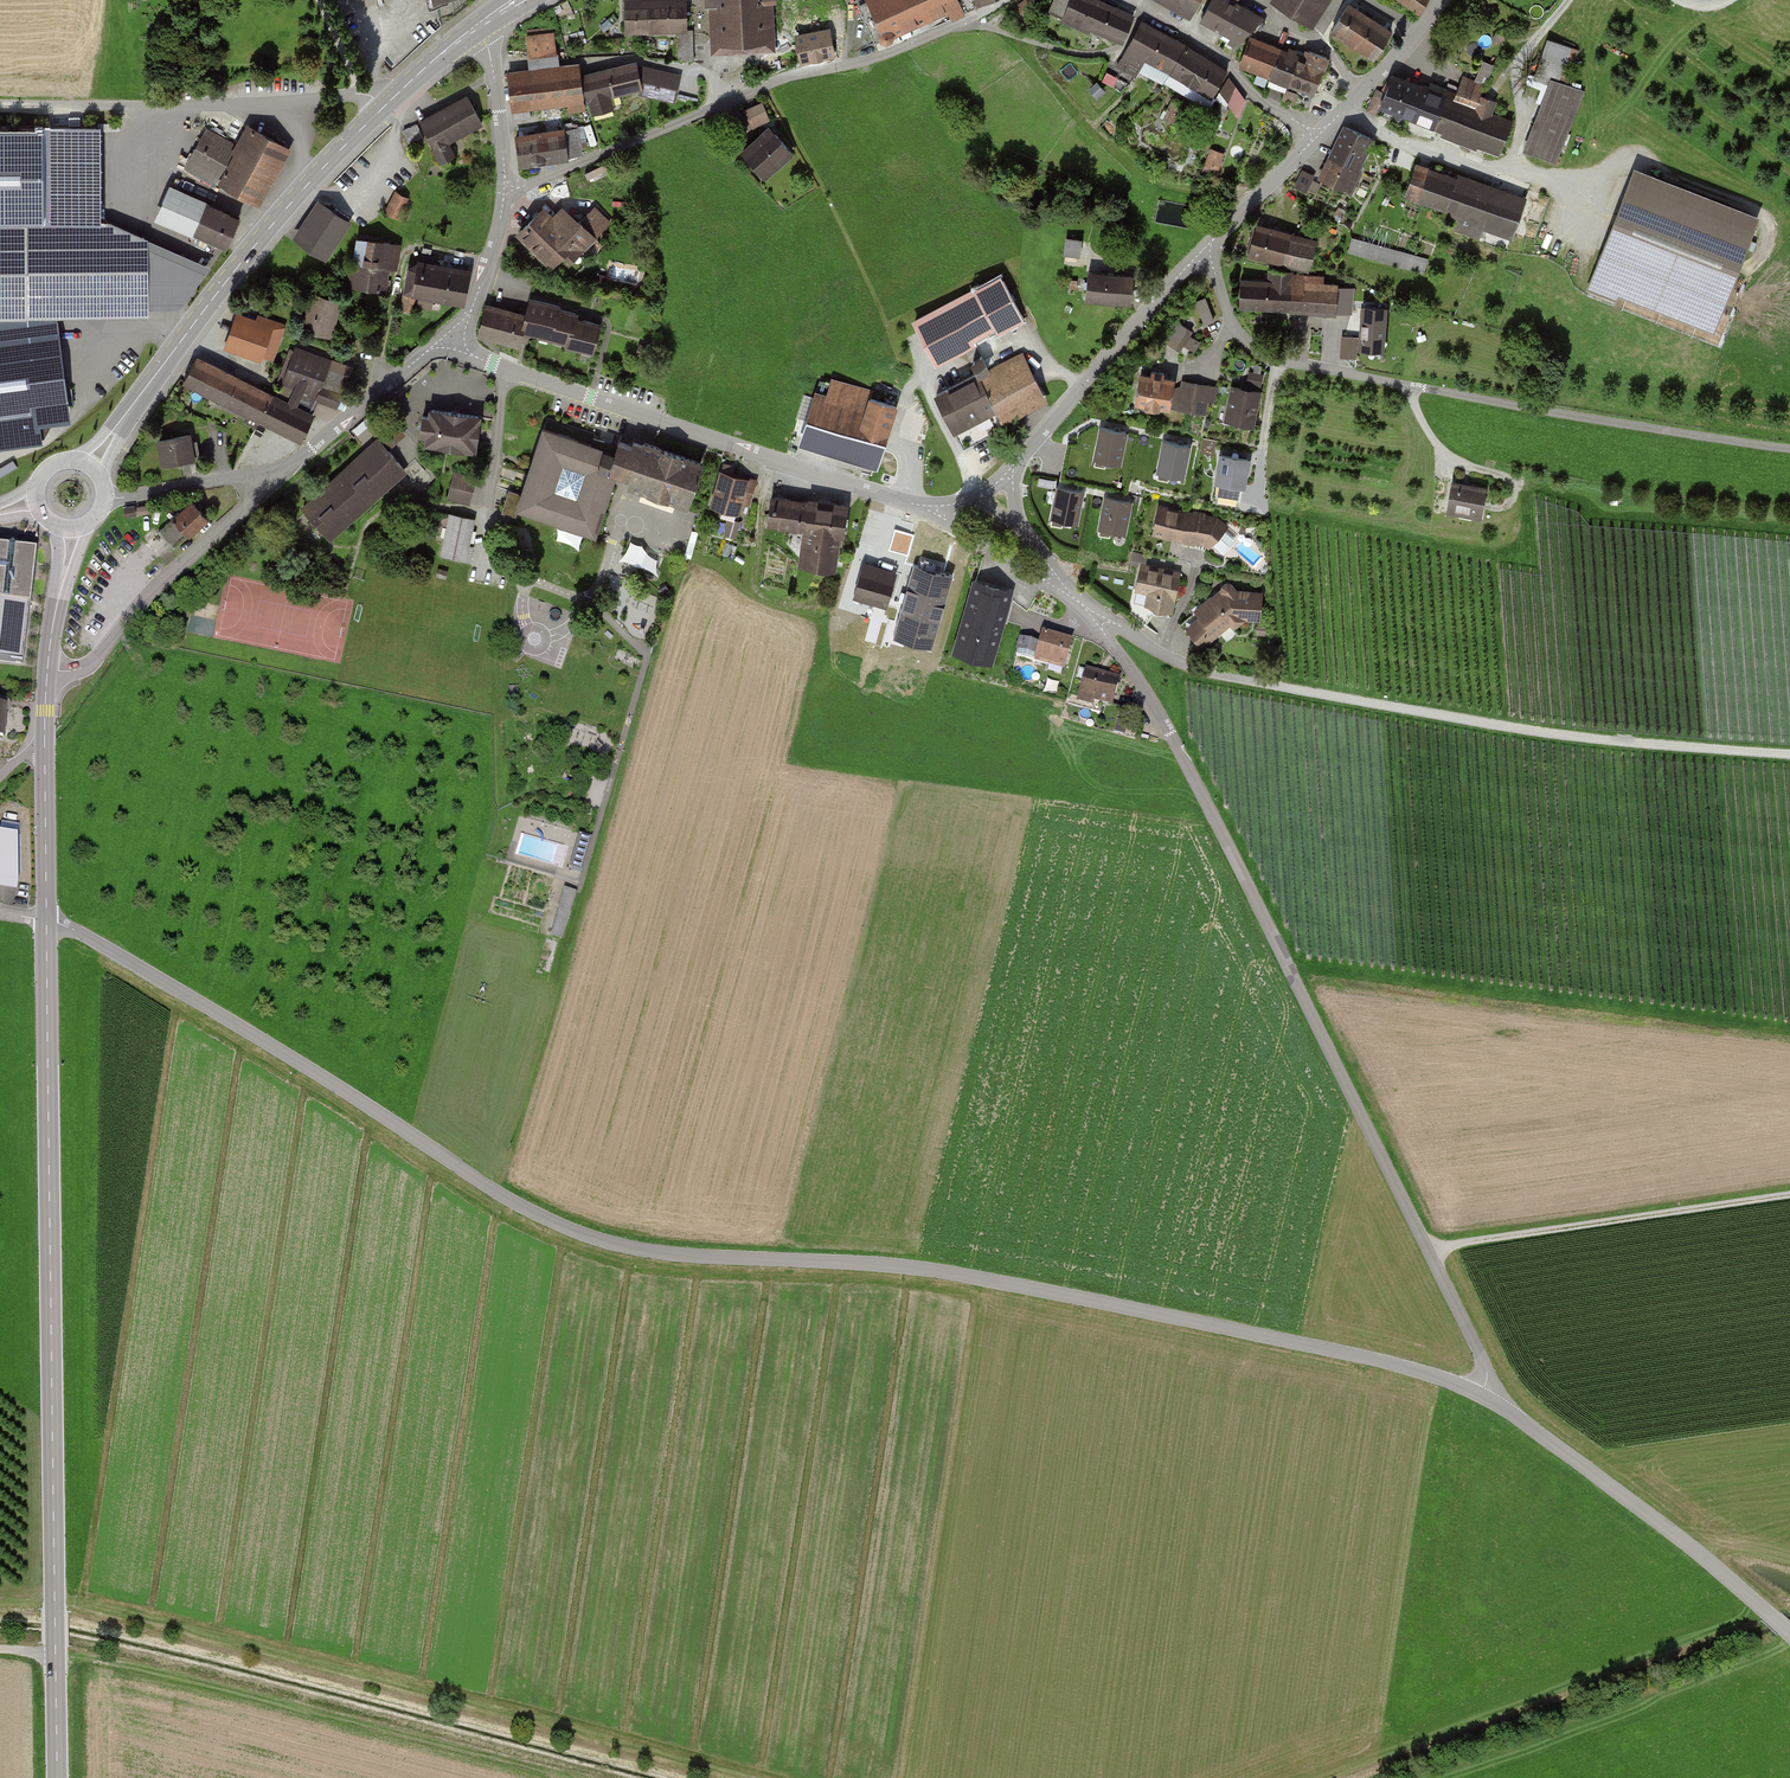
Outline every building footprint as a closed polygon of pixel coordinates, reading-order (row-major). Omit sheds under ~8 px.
[(439,18),(456,13),(473,1),(473,0),(434,0),(439,18)] [(626,29),(684,29),(684,0),(626,0),(626,29)] [(707,2),(721,1),(723,41),(762,39),(761,9),(774,8),(774,0),(707,0),(707,2)] [(863,3),(860,4),(877,41),(948,9),(952,18),(966,12),(965,10),(972,6),(969,0),(862,0),(863,3)] [(1041,0),(1025,0),(1019,5),(1026,13),(1041,0)] [(1094,0),(1057,0),(1051,13),(1090,30),(1091,27),(1123,41),(1133,17),(1094,0)] [(1191,11),(1198,0),(1171,0),(1191,11)] [(1202,17),(1223,29),(1220,36),(1233,43),(1261,19),(1235,5),(1237,0),(1212,0),(1202,17)] [(1278,3),(1307,21),(1320,0),(1280,0),(1278,3)] [(1418,14),(1428,0),(1398,0),(1418,14)] [(1390,32),(1348,5),(1332,31),(1374,57),(1390,32)] [(1186,47),(1142,24),(1124,57),(1117,65),(1135,75),(1146,57),(1212,96),(1226,71),(1186,47)] [(828,29),(797,35),(802,61),(833,55),(828,29)] [(679,32),(679,60),(692,59),(692,32),(679,32)] [(553,34),(529,37),(531,55),(555,52),(553,34)] [(1279,50),(1250,39),(1241,65),(1270,76),(1279,50)] [(1581,51),(1553,40),(1540,73),(1557,79),(1529,151),(1557,162),(1585,92),(1568,85),(1581,51)] [(1299,57),(1279,50),(1270,76),(1271,76),(1268,84),(1277,87),(1278,83),(1287,87),(1289,83),(1298,58),(1299,57)] [(1305,61),(1298,58),(1289,83),(1299,87),(1294,102),(1308,108),(1327,58),(1308,51),(1305,61)] [(678,76),(642,68),(640,62),(582,76),(591,112),(613,106),(610,95),(651,85),(658,87),(657,92),(674,96),(678,76)] [(1457,102),(1395,78),(1384,106),(1506,153),(1517,126),(1493,116),(1499,100),(1485,95),(1496,66),(1484,62),(1477,79),(1467,75),(1457,102)] [(584,108),(579,68),(508,77),(513,115),(529,113),(527,103),(567,98),(569,110),(584,108)] [(1244,101),(1228,79),(1221,92),(1238,116),(1244,101)] [(468,97),(420,121),(441,161),(453,155),(446,141),(482,123),(468,97)] [(771,122),(764,103),(744,111),(751,129),(771,122)] [(45,124),(0,125),(0,222),(46,221),(46,208),(45,124)] [(99,125),(45,124),(46,208),(101,207),(99,125)] [(287,143),(253,124),(241,146),(207,128),(188,162),(256,200),(287,143)] [(564,130),(516,138),(519,161),(524,164),(568,158),(567,154),(578,152),(573,124),(563,126),(564,130)] [(793,152),(771,126),(741,151),(763,177),(793,152)] [(1345,127),(1331,157),(1360,171),(1374,140),(1345,127)] [(1221,157),(1210,153),(1206,164),(1218,168),(1221,157)] [(1331,157),(1321,179),(1350,192),(1360,171),(1331,157)] [(1524,204),(1419,166),(1408,194),(1458,212),(1453,227),(1479,237),(1484,222),(1513,232),(1524,204)] [(1313,175),(1304,171),(1296,187),(1305,192),(1313,175)] [(1749,219),(1628,173),(1585,284),(1707,330),(1749,219)] [(239,219),(176,191),(164,218),(227,245),(239,219)] [(407,198),(396,193),(386,213),(397,218),(407,198)] [(347,222),(320,203),(296,238),(324,256),(347,222)] [(550,222),(540,213),(520,233),(552,265),(572,245),(579,252),(610,222),(594,207),(576,225),(562,210),(550,222)] [(62,318),(153,317),(153,310),(152,237),(114,221),(108,221),(46,221),(0,222),(0,432),(46,426),(46,419),(76,415),(62,318)] [(1316,243),(1256,226),(1249,252),(1308,269),(1316,243)] [(215,266),(152,237),(153,310),(179,310),(215,266)] [(1067,237),(1065,255),(1086,257),(1088,239),(1067,237)] [(389,243),(358,239),(355,263),(345,263),(342,286),(383,291),(389,243)] [(1427,259),(1352,239),(1349,250),(1424,271),(1427,259)] [(409,267),(401,309),(412,311),(415,293),(463,302),(469,272),(434,265),(435,259),(420,256),(419,262),(409,267)] [(1292,272),(1271,270),(1270,282),(1240,281),(1238,307),(1352,314),(1353,288),(1322,286),(1322,277),(1292,275),(1292,272)] [(1135,278),(1088,273),(1086,298),(1133,302),(1135,278)] [(1004,276),(917,322),(938,362),(1025,316),(1004,276)] [(338,303),(313,296),(304,327),(323,333),(324,328),(328,326),(331,327),(338,303)] [(1206,298),(1195,301),(1203,323),(1214,319),(1206,298)] [(581,314),(530,300),(526,317),(487,306),(480,334),(519,345),(523,329),(592,348),(599,325),(579,319),(581,314)] [(1385,308),(1363,307),(1361,347),(1382,348),(1385,308)] [(255,325),(236,318),(228,343),(271,358),(283,325),(258,316),(255,325)] [(1189,331),(1178,324),(1167,342),(1179,349),(1189,331)] [(1358,338),(1345,337),(1343,357),(1356,358),(1358,338)] [(651,348),(639,345),(637,353),(649,356),(651,348)] [(275,397),(196,358),(184,381),(300,440),(312,415),(308,413),(315,398),(337,405),(348,376),(327,368),(330,359),(296,347),(295,350),(290,349),(280,375),(285,377),(282,384),(275,397)] [(1026,351),(937,396),(960,442),(1050,397),(1026,351)] [(1151,374),(1139,373),(1135,405),(1145,406),(1144,409),(1159,411),(1160,408),(1170,409),(1174,380),(1164,378),(1164,372),(1152,370),(1151,374)] [(1264,374),(1249,371),(1246,384),(1261,387),(1264,374)] [(1217,402),(1219,385),(1181,379),(1180,387),(1174,386),(1170,409),(1204,415),(1207,400),(1217,402)] [(827,402),(814,398),(802,437),(872,459),(880,433),(887,435),(896,406),(869,398),(871,393),(834,382),(827,402)] [(1263,391),(1230,385),(1223,423),(1256,429),(1263,391)] [(479,416),(432,410),(431,418),(424,417),(422,433),(429,434),(428,444),(475,450),(479,416)] [(594,531),(615,470),(632,476),(630,482),(687,502),(700,462),(652,446),(651,448),(642,445),(641,451),(548,418),(521,495),(509,491),(502,510),(515,514),(518,506),(594,531)] [(1125,433),(1101,428),(1095,457),(1120,461),(1125,433)] [(194,435),(158,441),(164,470),(199,464),(194,435)] [(382,439),(304,510),(330,539),(408,469),(382,439)] [(1188,446),(1164,441),(1158,470),(1183,475),(1188,446)] [(1248,459),(1222,455),(1214,498),(1241,502),(1248,459)] [(472,477),(455,472),(449,497),(468,502),(471,488),(469,488),(472,477)] [(747,480),(722,473),(712,503),(738,511),(747,480)] [(1038,485),(1053,488),(1054,481),(1039,477),(1038,485)] [(1486,488),(1452,482),(1447,509),(1459,512),(1460,508),(1482,512),(1486,488)] [(1082,492),(1058,487),(1052,516),(1077,520),(1082,492)] [(845,508),(771,497),(767,522),(807,528),(802,558),(834,562),(838,533),(841,534),(845,508)] [(1130,501),(1105,497),(1100,525),(1124,530),(1130,501)] [(207,518),(192,502),(159,532),(174,548),(207,518)] [(1209,545),(1211,543),(1223,555),(1236,539),(1224,528),(1226,526),(1213,515),(1159,504),(1154,531),(1183,537),(1185,540),(1209,545)] [(135,506),(124,507),(126,517),(136,515),(135,506)] [(474,518),(450,513),(441,554),(465,559),(474,518)] [(738,522),(730,520),(726,534),(734,536),(738,522)] [(653,568),(658,553),(630,545),(625,560),(653,568)] [(22,664),(29,604),(34,605),(40,551),(0,546),(0,662),(22,664)] [(947,589),(861,561),(851,591),(938,619),(947,589)] [(1178,573),(1141,565),(1136,590),(1148,592),(1146,604),(1171,609),(1178,573)] [(1013,590),(974,578),(952,652),(992,664),(1013,590)] [(1264,619),(1266,593),(1236,591),(1229,584),(1184,625),(1206,649),(1242,617),(1264,619)] [(1077,644),(1045,635),(1042,645),(1024,640),(1020,656),(1070,670),(1077,644)] [(1081,666),(1075,689),(1081,690),(1086,667),(1081,666)] [(1124,681),(1088,672),(1081,698),(1117,708),(1124,681)] [(23,882),(23,834),(5,831),(0,836),(0,886),(22,890),(23,882)] [(551,935),(564,939),(579,891),(566,887),(551,935)]
